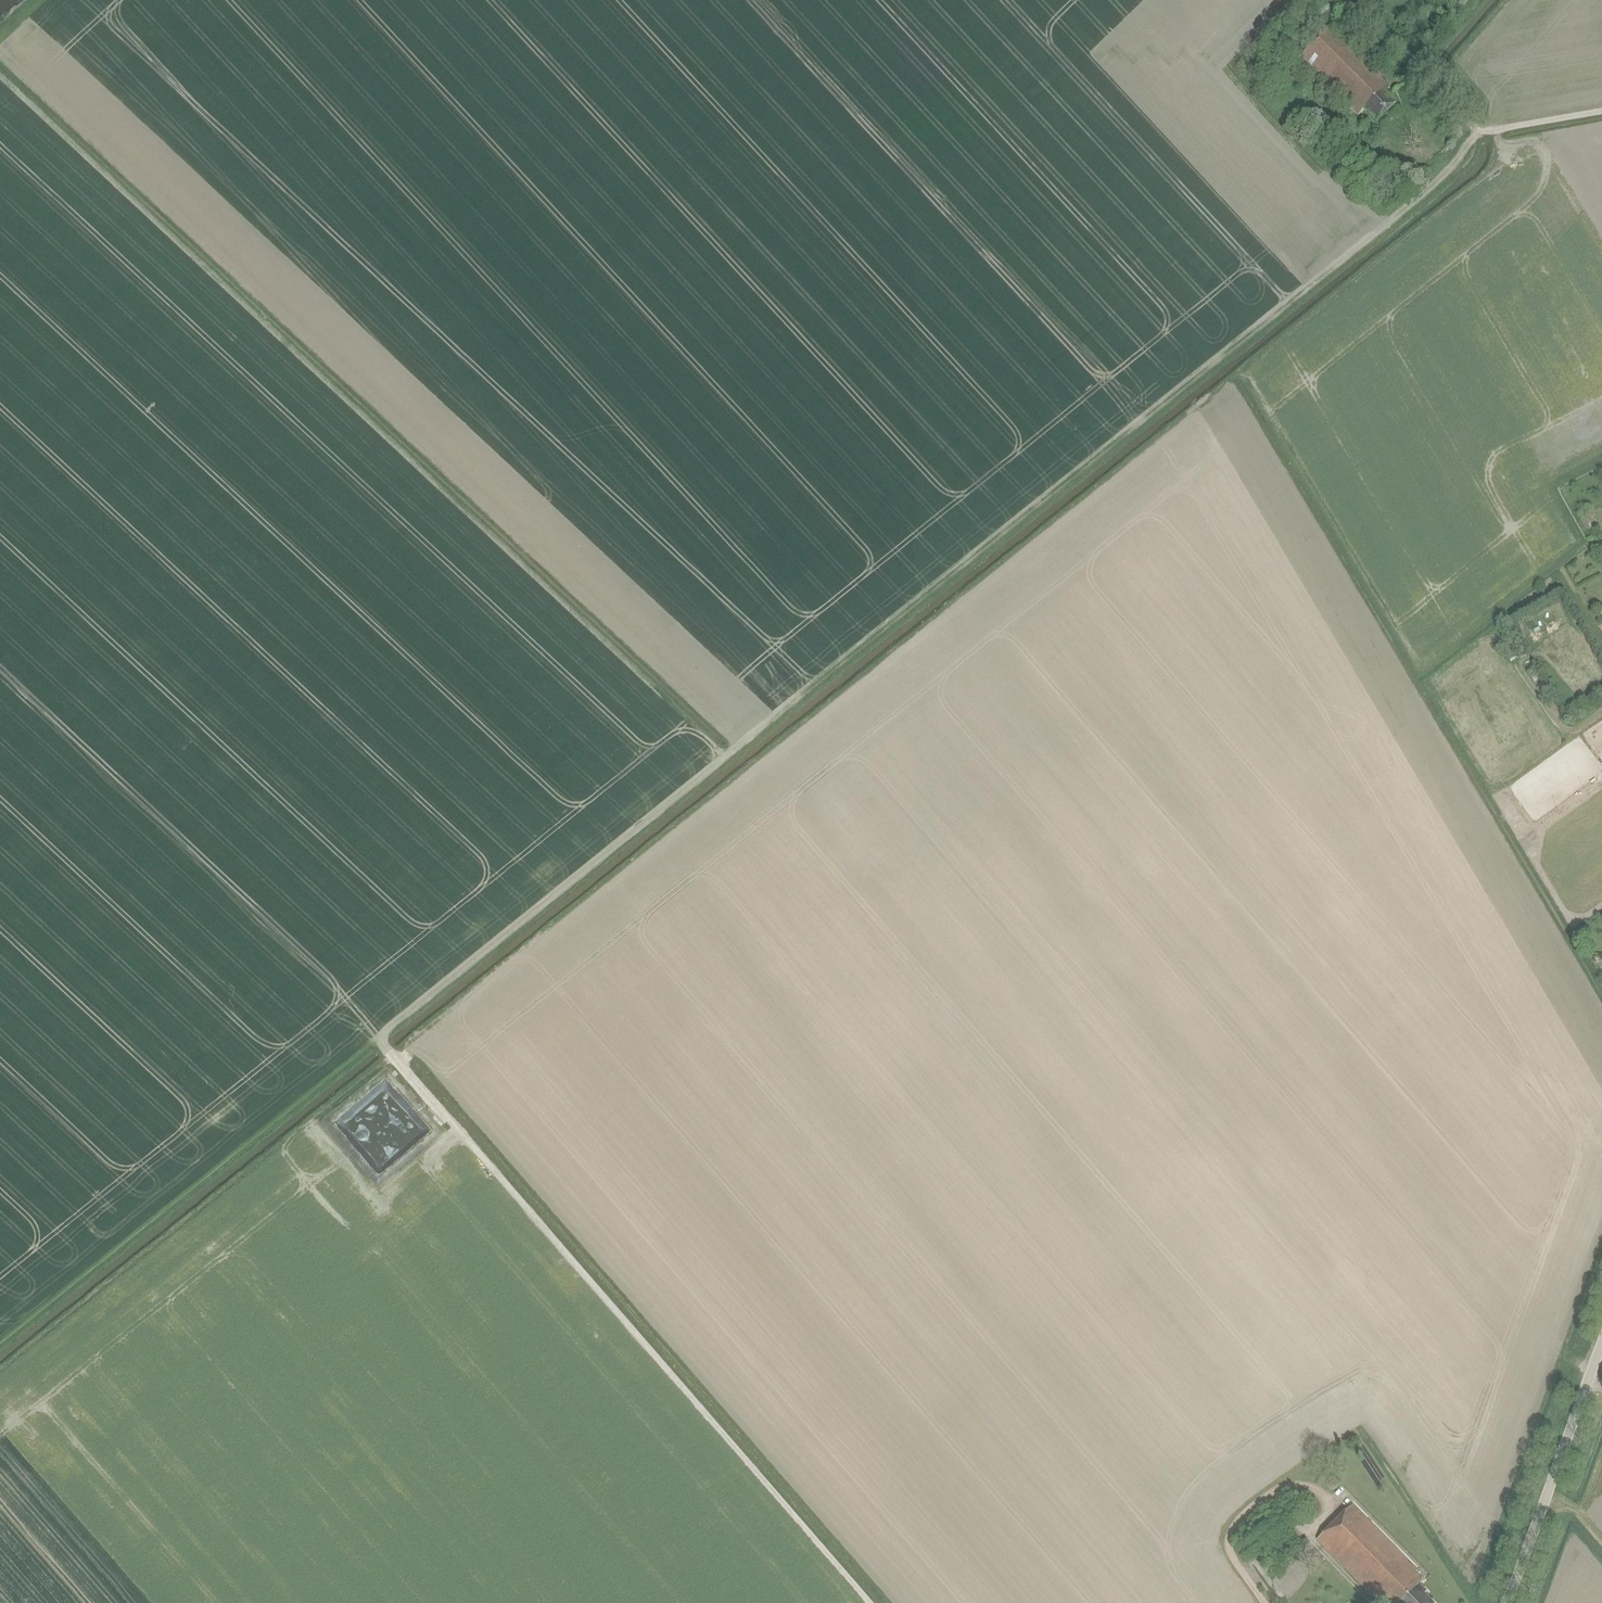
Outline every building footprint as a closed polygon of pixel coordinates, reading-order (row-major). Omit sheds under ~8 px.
[(1331,25),(1297,59),(1334,97),(1336,94),(1359,117),(1365,111),(1378,124),(1397,105),(1384,92),(1389,87),(1373,71),(1375,68),(1331,25)] [(1516,658),(1507,642),(1501,646),(1510,661),(1516,658)] [(1425,1595),(1427,1592),(1419,1584),(1423,1581),(1415,1573),(1418,1570),(1353,1504),(1317,1540),(1379,1602),(1381,1602),(1383,1601),(1384,1602),(1433,1602),(1425,1595)]
